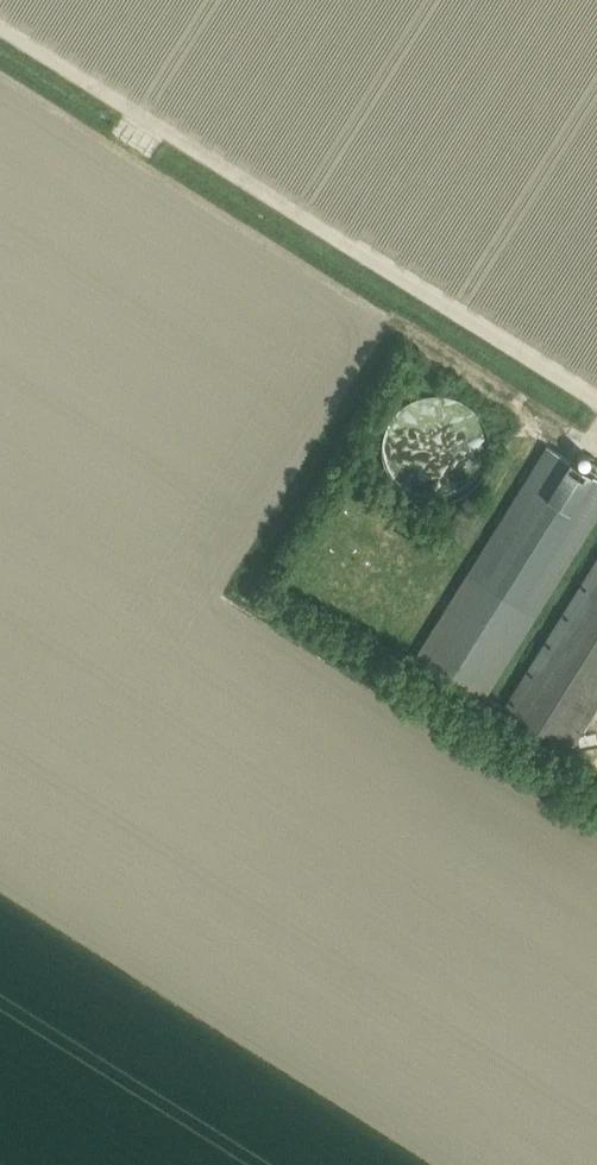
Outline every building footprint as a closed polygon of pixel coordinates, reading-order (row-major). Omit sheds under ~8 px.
[(401,496),(459,481),(458,474),(442,478),(438,463),(448,461),(441,432),(416,438),(409,413),(365,424),(376,466),(392,462),(401,496)] [(466,574),(411,662),(480,705),(596,517),(596,477),(547,445),(466,574)] [(499,717),(564,757),(596,704),(596,561),(499,717)]
